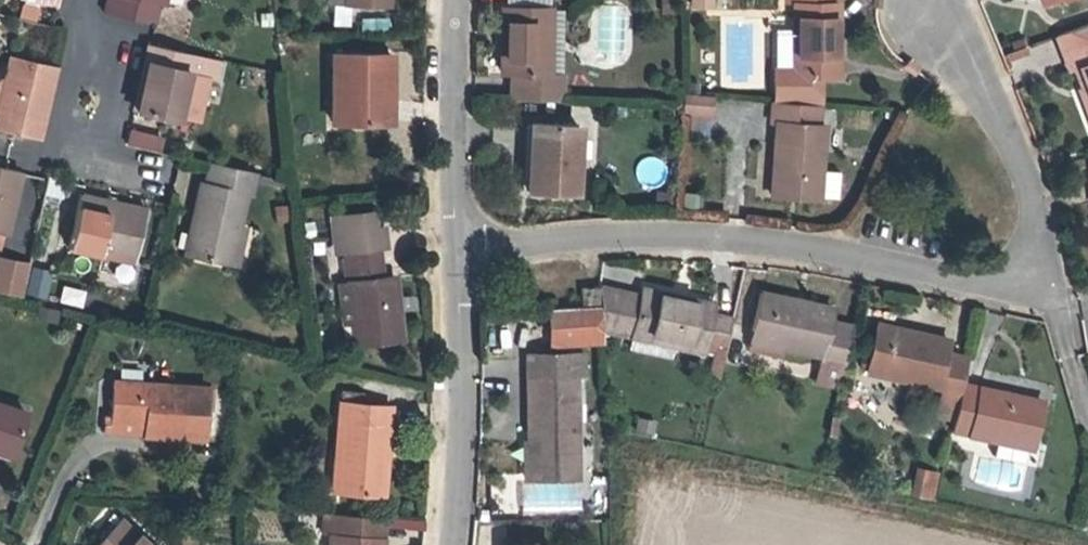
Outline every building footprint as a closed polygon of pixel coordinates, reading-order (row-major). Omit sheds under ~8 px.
[(159,4),(163,5),(164,0),(106,0),(104,11),(146,20),(147,16),(150,2),(159,4)] [(794,74),(837,74),(838,3),(830,3),(830,0),(794,0),(794,74)] [(156,18),(159,4),(150,2),(147,16),(156,18)] [(20,4),(17,19),(37,22),(40,7),(20,4)] [(549,75),(550,7),(503,7),(502,71),(513,72),(512,97),(562,100),(562,75),(549,75)] [(563,8),(550,7),(549,75),(562,75),(563,8)] [(1056,34),(1069,68),(1078,64),(1087,89),(1087,22),(1056,34)] [(136,111),(177,121),(178,116),(182,96),(187,75),(208,79),(209,80),(214,59),(149,44),(145,63),(147,64),(136,111)] [(332,121),(376,121),(376,77),(390,77),(390,52),(332,52),(332,121)] [(4,81),(0,97),(0,126),(14,129),(40,135),(55,66),(10,57),(4,81)] [(187,75),(182,96),(203,101),(208,79),(187,75)] [(390,121),(390,77),(376,77),(376,121),(390,121)] [(683,93),(682,110),(711,112),(712,95),(683,93)] [(199,120),(203,101),(182,96),(178,116),(199,120)] [(777,124),(772,193),(818,197),(824,125),(820,125),(821,103),(774,100),(772,123),(777,124)] [(575,192),(579,124),(532,122),(528,189),(575,192)] [(125,146),(161,153),(164,136),(129,129),(125,146)] [(186,252),(230,262),(238,224),(245,192),(250,193),(254,171),(210,161),(206,181),(201,181),(186,252)] [(6,233),(20,169),(6,166),(0,165),(0,231),(6,233)] [(823,198),(838,200),(841,173),(826,171),(823,198)] [(101,261),(132,268),(145,209),(81,195),(69,246),(102,253),(101,261)] [(346,249),(377,245),(384,245),(382,226),(372,227),(371,211),(332,215),(335,246),(345,245),(346,249)] [(244,225),(238,224),(230,262),(236,263),(244,225)] [(346,249),(346,255),(378,252),(377,245),(346,249)] [(348,282),(352,323),(355,343),(401,338),(394,276),(381,277),(378,252),(346,255),(345,255),(348,282)] [(22,298),(30,263),(0,257),(0,293),(22,298)] [(131,276),(132,268),(101,261),(99,269),(131,276)] [(31,267),(28,296),(48,298),(51,270),(31,267)] [(343,324),(352,323),(348,282),(338,283),(343,324)] [(612,330),(621,289),(599,284),(599,287),(600,304),(602,327),(612,330)] [(672,285),(670,294),(682,297),(684,287),(672,285)] [(582,305),(600,304),(599,287),(581,288),(582,305)] [(671,346),(672,344),(674,337),(634,328),(642,291),(621,287),(621,289),(612,330),(602,327),(602,331),(671,346)] [(714,304),(682,297),(670,294),(643,288),(642,291),(634,328),(674,337),(672,344),(718,354),(720,344),(727,346),(729,335),(732,323),(733,318),(712,314),(714,304)] [(761,292),(753,330),(785,337),(783,346),(846,359),(853,326),(830,320),(833,307),(761,292)] [(570,309),(572,331),(599,329),(598,308),(570,309)] [(740,324),(732,323),(729,335),(737,337),(740,324)] [(877,323),(868,361),(901,368),(900,377),(942,386),(938,404),(957,408),(963,383),(968,358),(945,353),(949,338),(877,323)] [(781,357),(783,346),(785,337),(753,330),(748,350),(781,357)] [(525,477),(576,476),(574,376),(586,376),(585,353),(527,354),(529,431),(535,431),(536,442),(529,442),(524,442),(525,477)] [(867,369),(900,377),(901,368),(868,361),(867,369)] [(145,420),(144,432),(204,436),(206,408),(214,409),(215,387),(114,380),(111,418),(145,420)] [(1041,401),(963,383),(957,408),(955,417),(952,429),(1032,447),(1041,401)] [(347,457),(345,491),(383,494),(389,405),(361,403),(362,392),(340,390),(335,456),(347,457)] [(12,451),(25,410),(0,402),(0,446),(12,451)] [(955,417),(957,408),(938,404),(936,413),(955,417)] [(111,430),(144,432),(145,420),(111,418),(111,430)] [(333,490),(345,491),(347,457),(335,456),(333,490)] [(918,466),(910,495),(932,501),(940,472),(918,466)] [(384,517),(332,513),(330,544),(382,544),(384,517)] [(122,518),(96,544),(150,544),(122,518)]
